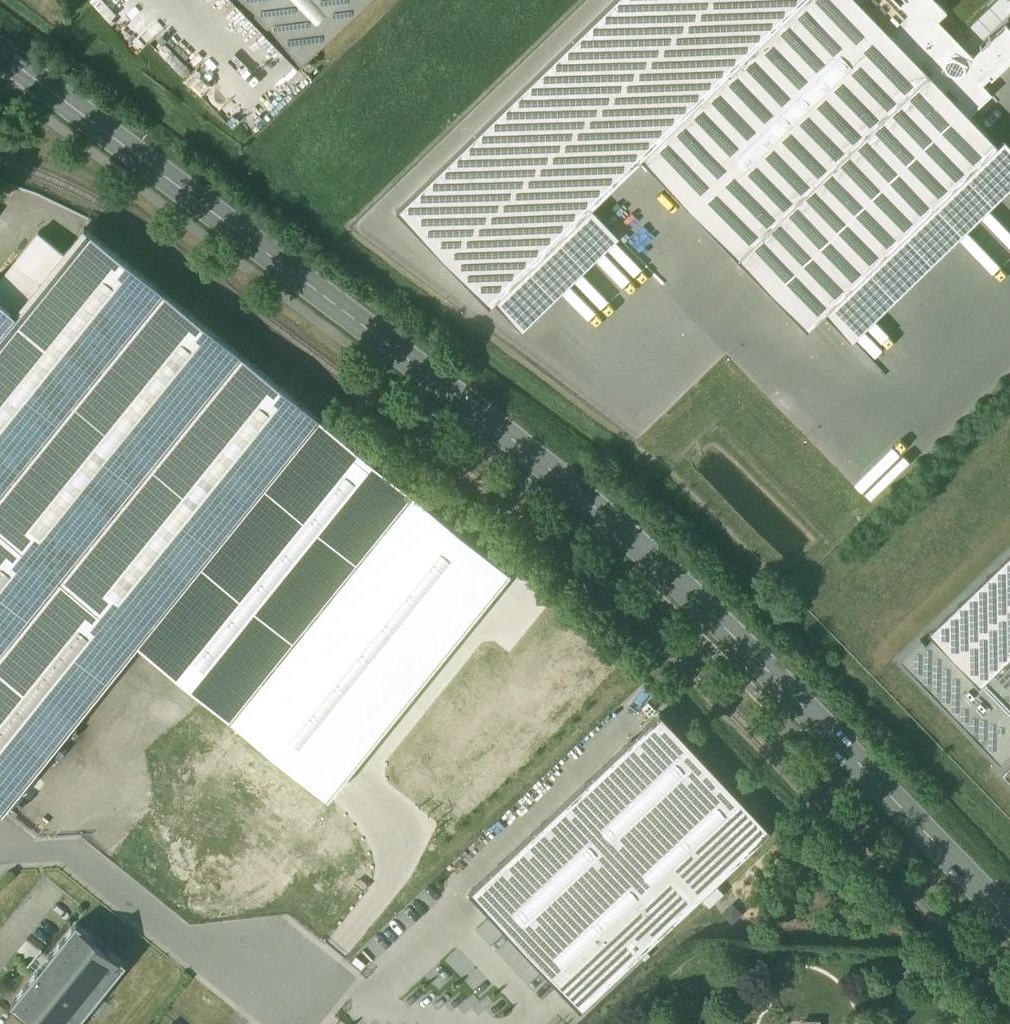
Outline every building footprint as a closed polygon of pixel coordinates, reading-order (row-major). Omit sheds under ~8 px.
[(301,69),(302,68),(300,66),(368,0),(234,0),(301,69)] [(643,160),(641,158),(803,0),(634,0),(419,211),(503,297),(594,208),(643,160)] [(641,158),(643,160),(645,159),(643,157),(659,142),(852,342),(1009,189),(1009,145),(1003,138),(997,144),(970,115),(860,1),(858,0),(803,0),(641,158)] [(936,0),(905,0),(901,4),(897,0),(861,0),(860,1),(970,115),(992,94),(983,84),(990,78),(992,80),(1009,62),(1009,28),(1006,24),(973,56),(938,20),(947,12),(936,0)] [(594,208),(503,297),(531,326),(622,237),(594,208)] [(40,283),(24,270),(0,300),(0,809),(3,812),(138,644),(321,418),(85,228),(40,283)] [(413,491),(321,418),(138,644),(230,719),(413,491)] [(895,660),(1004,772),(1009,766),(1009,548),(895,660)] [(470,891),(582,1009),(772,829),(660,711),(470,891)] [(1004,772),(1000,775),(1009,785),(1009,766),(1004,772)] [(11,1005),(35,1023),(78,1023),(127,964),(77,924),(11,1005)]
